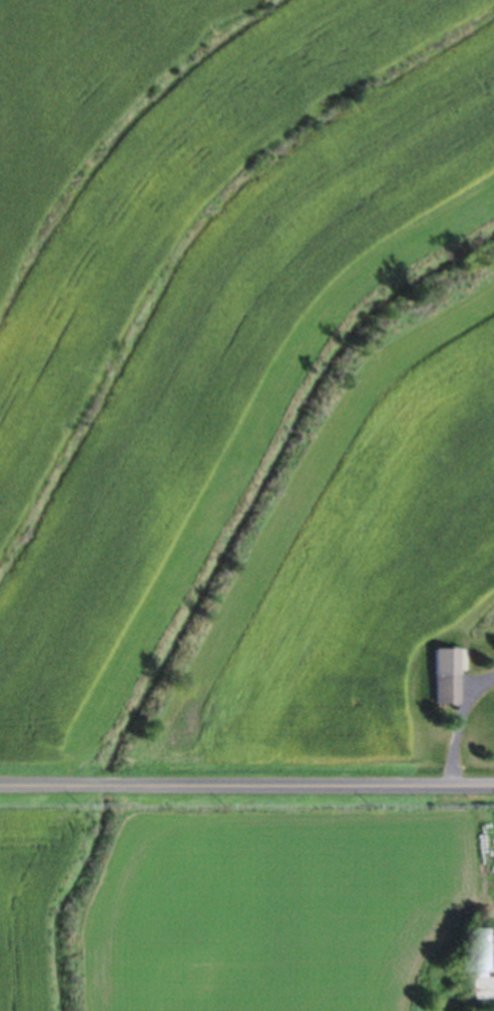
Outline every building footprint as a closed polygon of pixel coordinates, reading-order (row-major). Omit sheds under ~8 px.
[(452,650),(452,702),(428,701),(428,650),(452,650)] [(465,929),(493,927),(493,977),(488,977),(487,971),(467,972),(465,929)]
